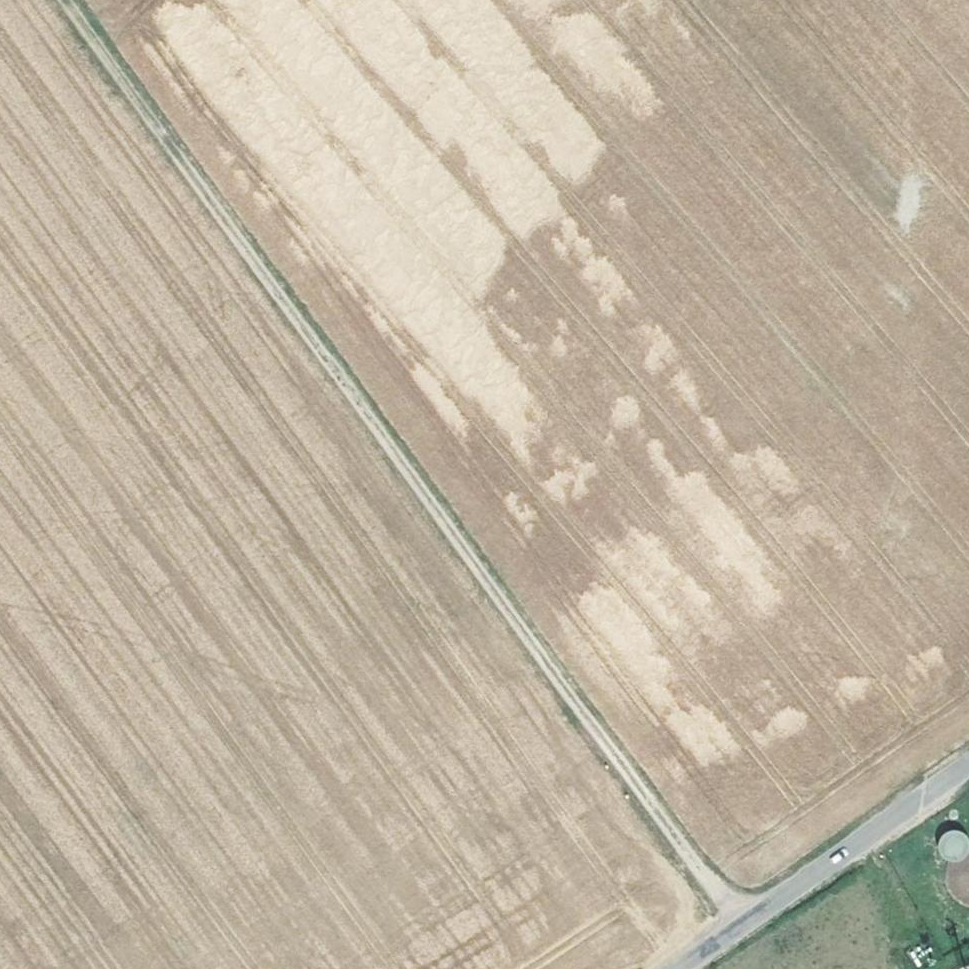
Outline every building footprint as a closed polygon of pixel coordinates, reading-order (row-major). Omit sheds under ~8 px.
[(968,843),(965,838),(961,834),(954,831),(947,832),(943,835),(940,842),(940,848),(942,853),(947,858),(943,868),(942,877),(943,885),(947,893),(953,900),(962,905),(968,908),(968,843)]
